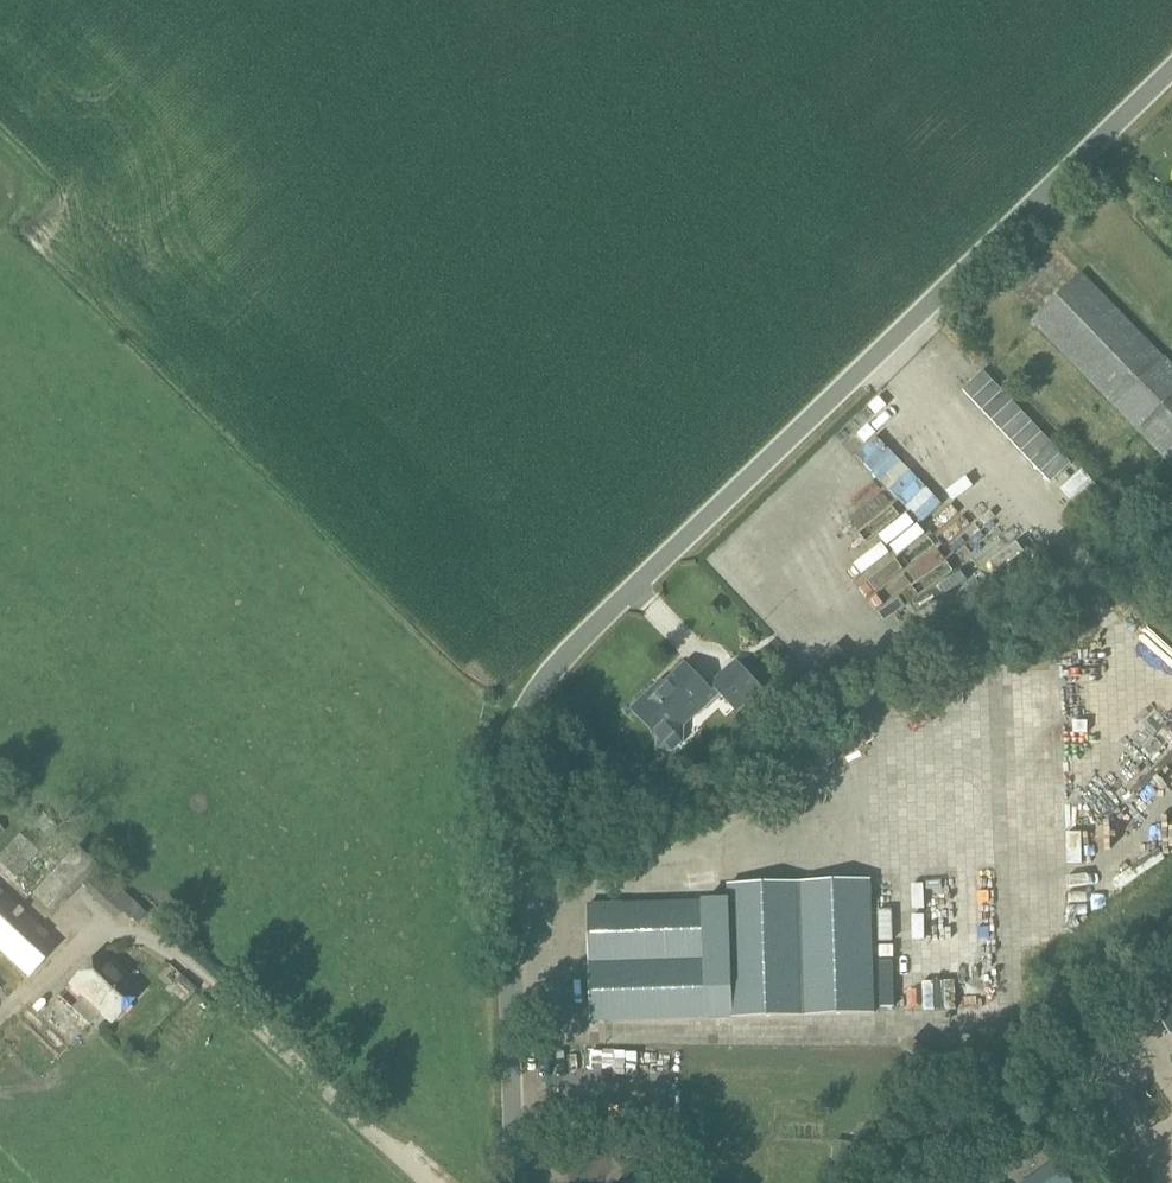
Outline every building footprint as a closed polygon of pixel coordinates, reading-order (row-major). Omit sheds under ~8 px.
[(1114,407),(1120,413),(1114,418),(1124,428),(1130,423),(1138,432),(1171,467),(1171,365),(1166,358),(1165,359),(1082,273),(1031,321),(1114,407)] [(737,712),(761,690),(737,663),(712,686),(737,712)] [(653,730),(659,737),(658,751),(671,752),(682,740),(682,726),(679,723),(684,718),(687,722),(714,696),(686,666),(654,695),(652,693),(634,710),(653,730)] [(9,827),(0,818),(0,836),(9,827)] [(39,853),(19,835),(0,856),(0,864),(15,879),(39,853)] [(53,917),(80,887),(114,920),(123,913),(129,919),(131,917),(138,925),(139,923),(147,914),(98,868),(76,848),(32,896),(53,917)] [(706,899),(587,905),(591,1023),(710,1019),(732,1018),(875,1014),(872,879),(728,885),(730,975),(709,975),(706,899)] [(28,978),(59,945),(0,889),(0,952),(28,978)] [(82,997),(73,1007),(92,1024),(101,1015),(110,1024),(141,991),(101,953),(70,986),(82,997)] [(1158,1017),(1170,1034),(1171,1033),(1171,1007),(1158,1017)] [(1169,1131),(1151,1137),(1157,1155),(1171,1151),(1171,1141),(1169,1131)] [(1054,1165),(1029,1182),(1065,1182),(1054,1165)]
